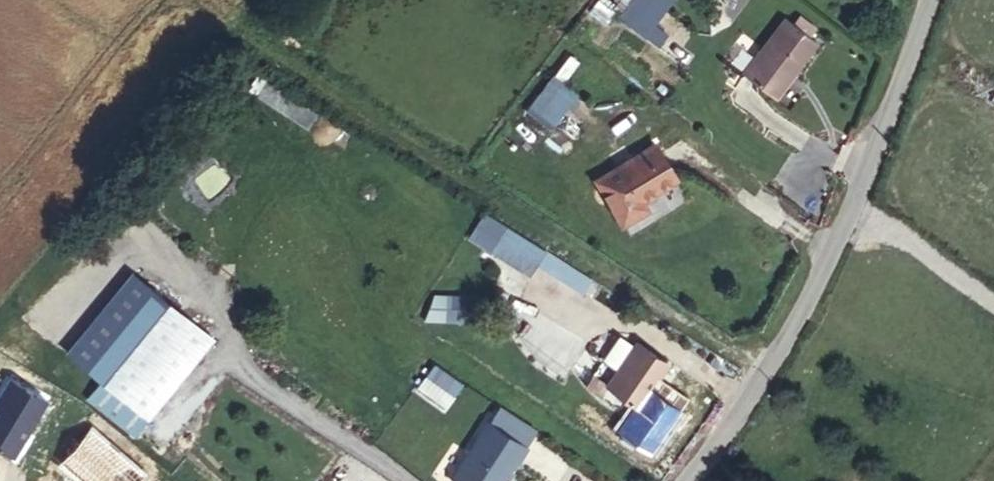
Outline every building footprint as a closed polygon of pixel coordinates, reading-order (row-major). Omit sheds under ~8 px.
[(617,27),(638,42),(655,20),(667,4),(661,0),(651,0),(643,11),(634,4),(617,27)] [(681,14),(667,4),(655,20),(638,42),(666,63),(674,53),(660,42),(681,14)] [(782,118),(824,66),(791,40),(749,92),(782,118)] [(255,70),(243,93),(308,126),(320,104),(255,70)] [(523,107),(548,128),(577,92),(552,72),(523,107)] [(627,176),(647,142),(612,123),(580,180),(624,205),(637,181),(627,176)] [(535,260),(536,259),(496,234),(480,259),(520,284),(527,273),(535,260)] [(535,260),(527,273),(569,300),(577,287),(535,260)] [(212,327),(171,298),(163,308),(152,300),(139,290),(85,366),(101,377),(89,393),(139,429),(212,327)] [(163,308),(171,298),(160,290),(152,300),(163,308)] [(464,321),(464,293),(427,293),(427,321),(464,321)] [(664,371),(634,352),(605,396),(607,397),(599,411),(615,421),(624,407),(636,414),(664,371)] [(432,362),(415,387),(445,407),(462,381),(432,362)] [(498,452),(491,449),(474,480),(527,480),(532,470),(523,465),(527,456),(503,443),(498,452)]
